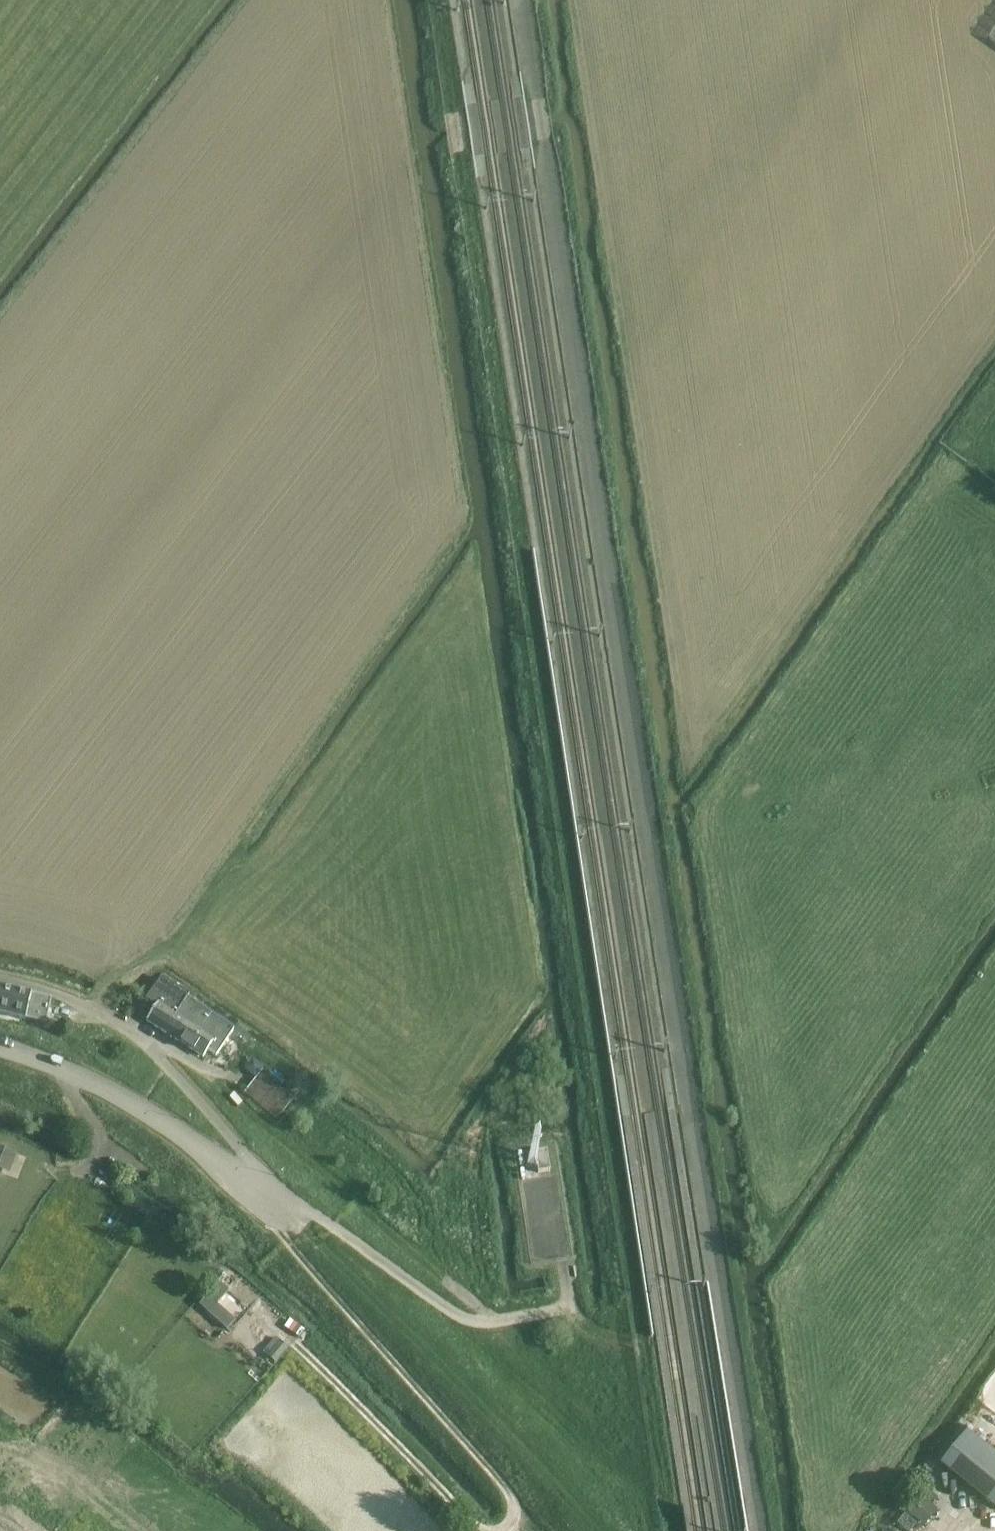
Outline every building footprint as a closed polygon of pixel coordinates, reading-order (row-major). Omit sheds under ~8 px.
[(155,1007),(146,1022),(175,1040),(185,1023),(175,1017),(182,1004),(183,1005),(189,997),(159,977),(145,1000),(155,1007)] [(50,1004),(0,989),(0,1014),(43,1027),(50,1004)] [(232,1031),(186,1001),(183,1005),(182,1004),(175,1017),(185,1023),(175,1040),(202,1058),(207,1051),(215,1057),(232,1031)] [(294,1099),(262,1072),(244,1093),(276,1120),(294,1099)] [(3,1173),(11,1154),(0,1150),(0,1172),(3,1173)] [(546,1152),(534,1154),(537,1174),(549,1172),(546,1152)] [(198,1306),(226,1331),(235,1321),(216,1305),(228,1292),(219,1283),(198,1306)] [(279,1342),(266,1356),(275,1364),(288,1349),(279,1342)] [(994,1509),(994,1455),(965,1431),(939,1463),(994,1509)] [(908,1513),(920,1523),(933,1509),(921,1498),(908,1513)]
